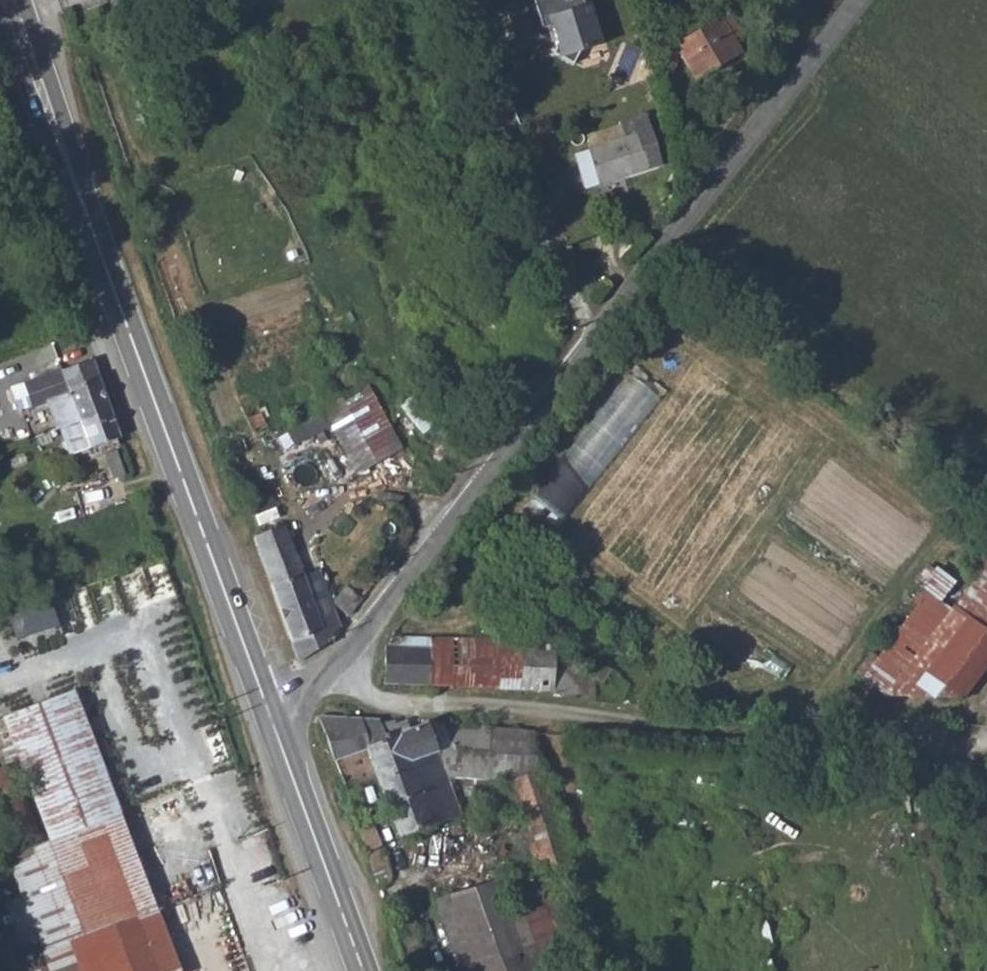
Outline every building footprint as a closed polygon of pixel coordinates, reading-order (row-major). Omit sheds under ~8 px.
[(565,0),(533,0),(541,29),(550,27),(556,46),(552,54),(572,64),(579,52),(600,46),(594,24),(597,23),(591,3),(584,6),(582,0),(569,0),(565,1),(565,0)] [(728,14),(720,20),(731,40),(741,34),(728,14)] [(739,53),(731,40),(720,20),(675,46),(694,79),(739,53)] [(618,123),(619,125),(624,138),(589,149),(587,149),(587,151),(597,185),(661,165),(645,115),(618,123)] [(624,138),(619,125),(585,136),(589,149),(624,138)] [(597,185),(587,151),(574,155),(584,189),(597,185)] [(63,398),(71,425),(79,422),(110,410),(92,360),(10,389),(17,411),(63,398)] [(628,373),(529,497),(562,523),(660,399),(628,373)] [(323,410),(325,413),(332,426),(357,473),(401,450),(367,386),(323,410)] [(401,403),(424,431),(439,419),(416,391),(401,403)] [(120,437),(110,410),(79,422),(81,426),(62,433),(69,455),(120,437)] [(332,426),(325,413),(292,430),(286,433),(293,446),(332,426)] [(124,475),(116,452),(105,456),(113,479),(124,475)] [(253,537),(299,662),(327,643),(326,640),(340,628),(333,611),(317,617),(284,525),(253,537)] [(939,603),(954,581),(935,566),(909,599),(916,605),(876,657),(869,652),(854,672),(883,695),(963,700),(986,667),(986,547),(961,579),(969,586),(950,609),(939,603)] [(373,561),(364,572),(375,580),(376,580),(383,570),(373,561)] [(358,581),(357,581),(369,588),(375,580),(364,572),(358,581)] [(115,578),(6,605),(14,637),(123,609),(115,578)] [(332,604),(348,617),(370,588),(369,588),(357,581),(353,583),(349,589),(346,586),(332,604)] [(790,664),(705,611),(696,626),(781,679),(790,664)] [(384,684),(554,694),(554,695),(596,699),(595,673),(587,671),(586,667),(577,665),(577,661),(565,658),(565,653),(388,645),(373,664),(373,674),(375,682),(384,684)] [(119,970),(179,970),(72,691),(2,718),(13,746),(12,746),(119,970)] [(319,719),(334,761),(366,748),(378,780),(410,769),(411,773),(422,769),(418,758),(437,752),(451,752),(451,724),(427,724),(410,730),(406,722),(396,726),(395,721),(380,724),(378,719),(321,717),(319,719)] [(410,769),(378,780),(399,837),(460,815),(447,778),(515,781),(531,831),(525,833),(535,866),(541,863),(543,870),(568,862),(527,731),(487,726),(451,724),(451,752),(437,752),(418,758),(422,769),(411,773),(410,769)] [(0,766),(0,808),(11,843),(38,834),(15,761),(0,766)] [(368,824),(357,828),(371,869),(382,865),(368,824)] [(432,900),(460,970),(537,970),(579,954),(550,882),(546,884),(544,879),(519,885),(523,897),(504,904),(496,879),(432,900)]
